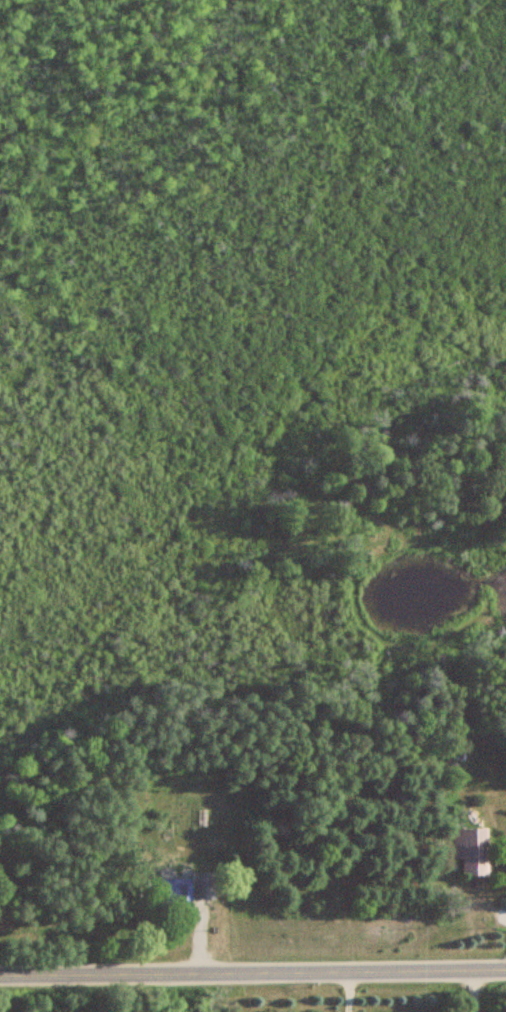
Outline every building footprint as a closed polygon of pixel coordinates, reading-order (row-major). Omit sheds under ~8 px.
[(451,828),(451,859),(460,859),(460,875),(487,875),(487,828),(451,828)] [(215,899),(216,872),(192,872),(192,880),(158,880),(158,905),(190,906),(190,899),(215,899)]
